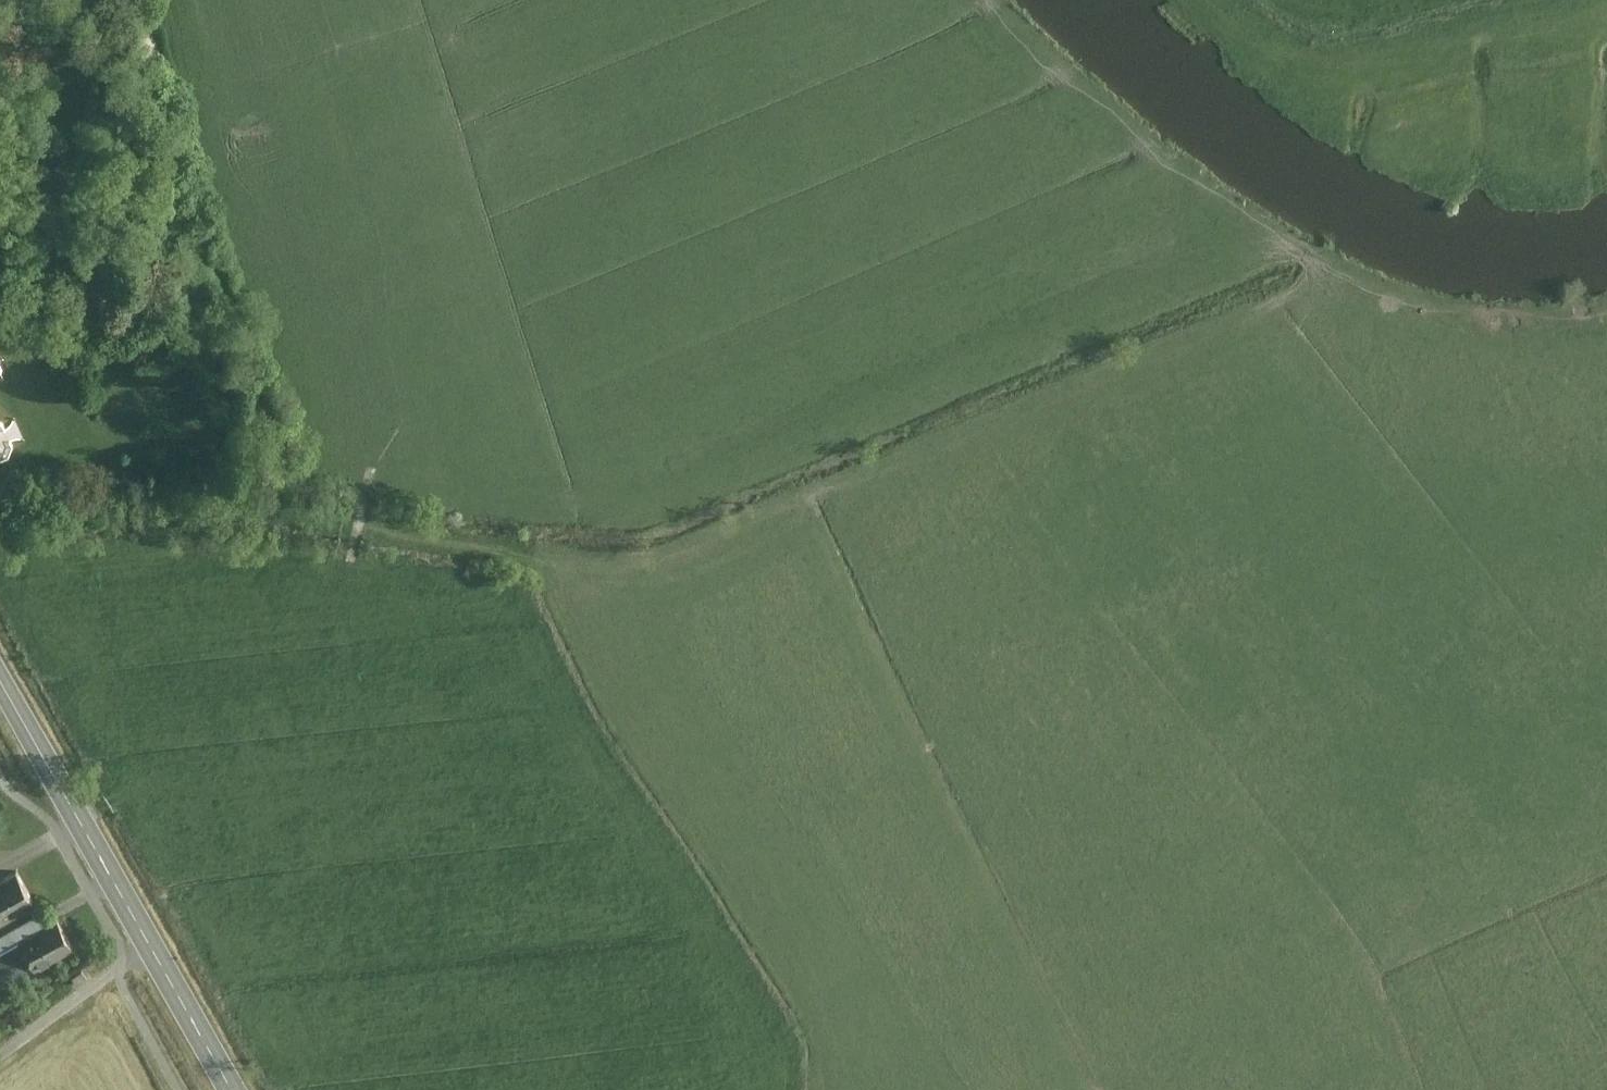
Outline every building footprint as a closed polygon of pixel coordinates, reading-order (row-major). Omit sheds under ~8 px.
[(11,460),(16,449),(5,426),(0,424),(0,465),(11,460)] [(0,875),(0,928),(44,911),(18,868),(0,875)] [(67,912),(30,935),(47,968),(86,942),(67,912)]
